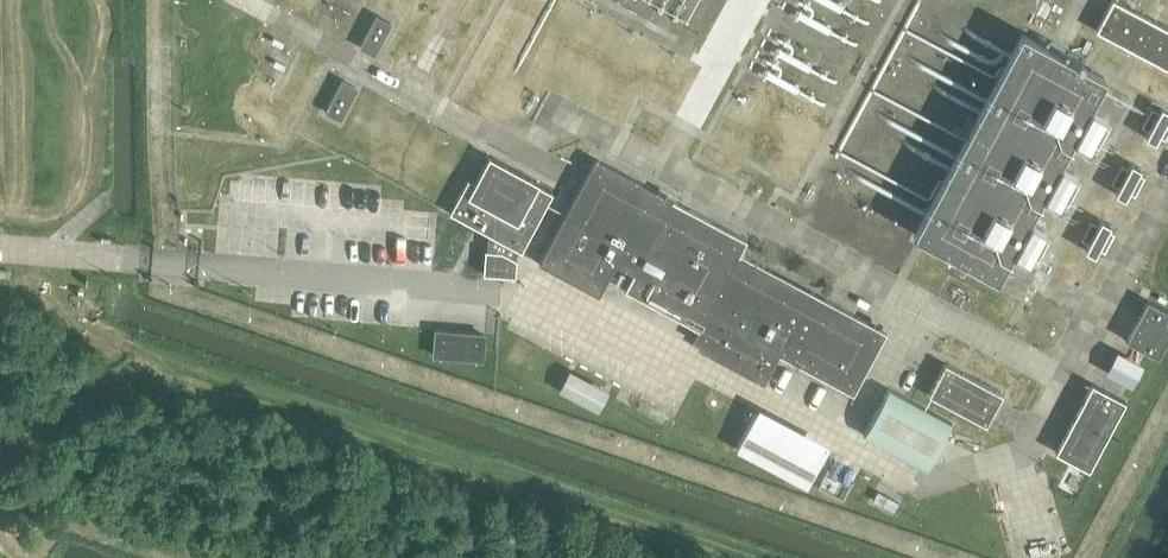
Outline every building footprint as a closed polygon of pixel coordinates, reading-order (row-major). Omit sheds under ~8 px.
[(1167,69),(1167,28),(1118,1),(1101,33),(1167,69)] [(360,47),(374,54),(391,22),(377,15),(360,47)] [(1101,146),(1113,126),(1092,115),(1111,81),(1027,35),(918,238),(1003,283),(1021,249),(1041,260),(1052,239),(1032,228),(1051,193),(1071,203),(1082,182),(1062,171),(1082,136),(1101,146)] [(325,111),(339,119),(356,88),(342,80),(325,111)] [(1167,133),(1167,110),(1161,106),(1158,112),(1151,109),(1142,127),(1148,130),(1145,136),(1155,142),(1158,136),(1165,139),(1167,133)] [(515,276),(516,260),(553,193),(537,184),(538,182),(489,155),(475,182),(468,179),(449,213),(484,232),(482,236),(481,251),(484,252),(483,273),(502,275),(515,276)] [(673,199),(674,196),(666,191),(664,195),(595,158),(539,262),(599,294),(607,279),(698,329),(692,340),(702,345),(700,349),(763,383),(779,354),(853,393),(886,332),(740,253),(747,239),(673,199)] [(1118,188),(1115,193),(1125,199),(1128,193),(1135,197),(1145,178),(1138,174),(1141,168),(1131,163),(1128,169),(1122,166),(1112,185),(1118,188)] [(1098,249),(1104,253),(1114,234),(1108,231),(1111,225),(1101,220),(1098,226),(1092,222),(1082,240),(1088,244),(1085,250),(1095,255),(1098,249)] [(1166,360),(1167,356),(1167,310),(1156,303),(1134,343),(1166,360)] [(485,332),(436,328),(434,353),(483,357),(485,332)] [(1109,376),(1137,390),(1148,368),(1121,353),(1109,376)] [(560,389),(602,407),(611,385),(570,367),(560,389)] [(1008,399),(950,369),(933,400),(990,431),(1004,406),(1008,399)] [(1092,472),(1129,403),(1095,385),(1059,453),(1092,472)] [(869,437),(932,471),(933,471),(958,425),(895,390),(869,437)] [(738,450),(812,482),(831,438),(757,406),(738,450)]
